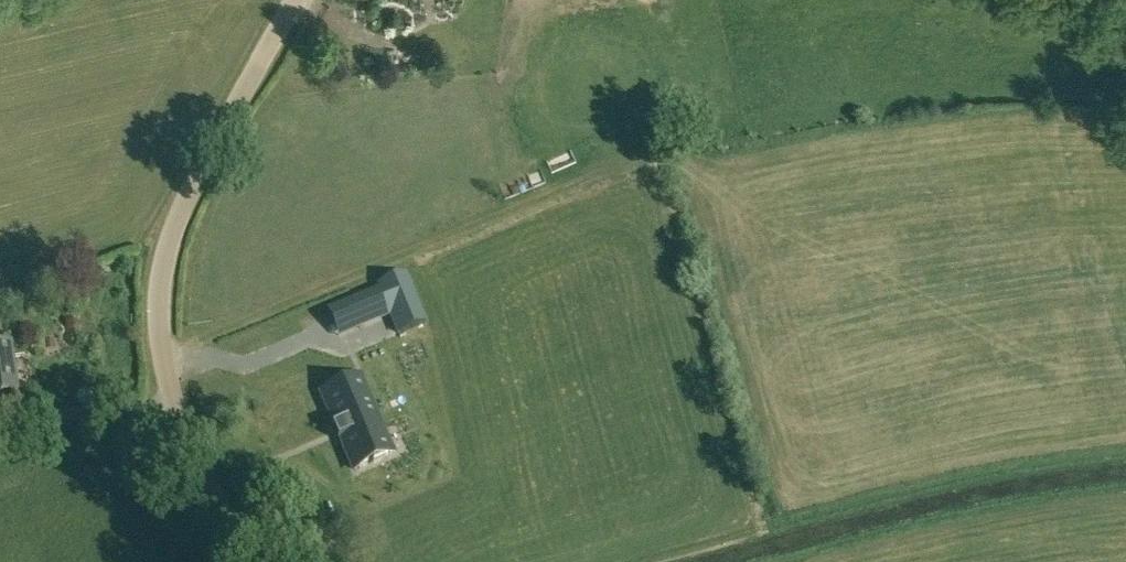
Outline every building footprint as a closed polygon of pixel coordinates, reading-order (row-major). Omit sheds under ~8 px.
[(404,273),(394,277),(379,284),(380,288),(373,291),(353,299),(361,319),(384,310),(385,309),(389,308),(391,312),(400,333),(424,323),(404,273)] [(386,310),(369,317),(380,341),(396,335),(386,310)] [(18,391),(11,340),(0,342),(0,393),(18,391)] [(322,391),(337,425),(332,427),(332,428),(337,426),(342,437),(342,438),(337,439),(338,440),(342,439),(355,470),(388,457),(377,432),(382,430),(359,376),(322,391)]
